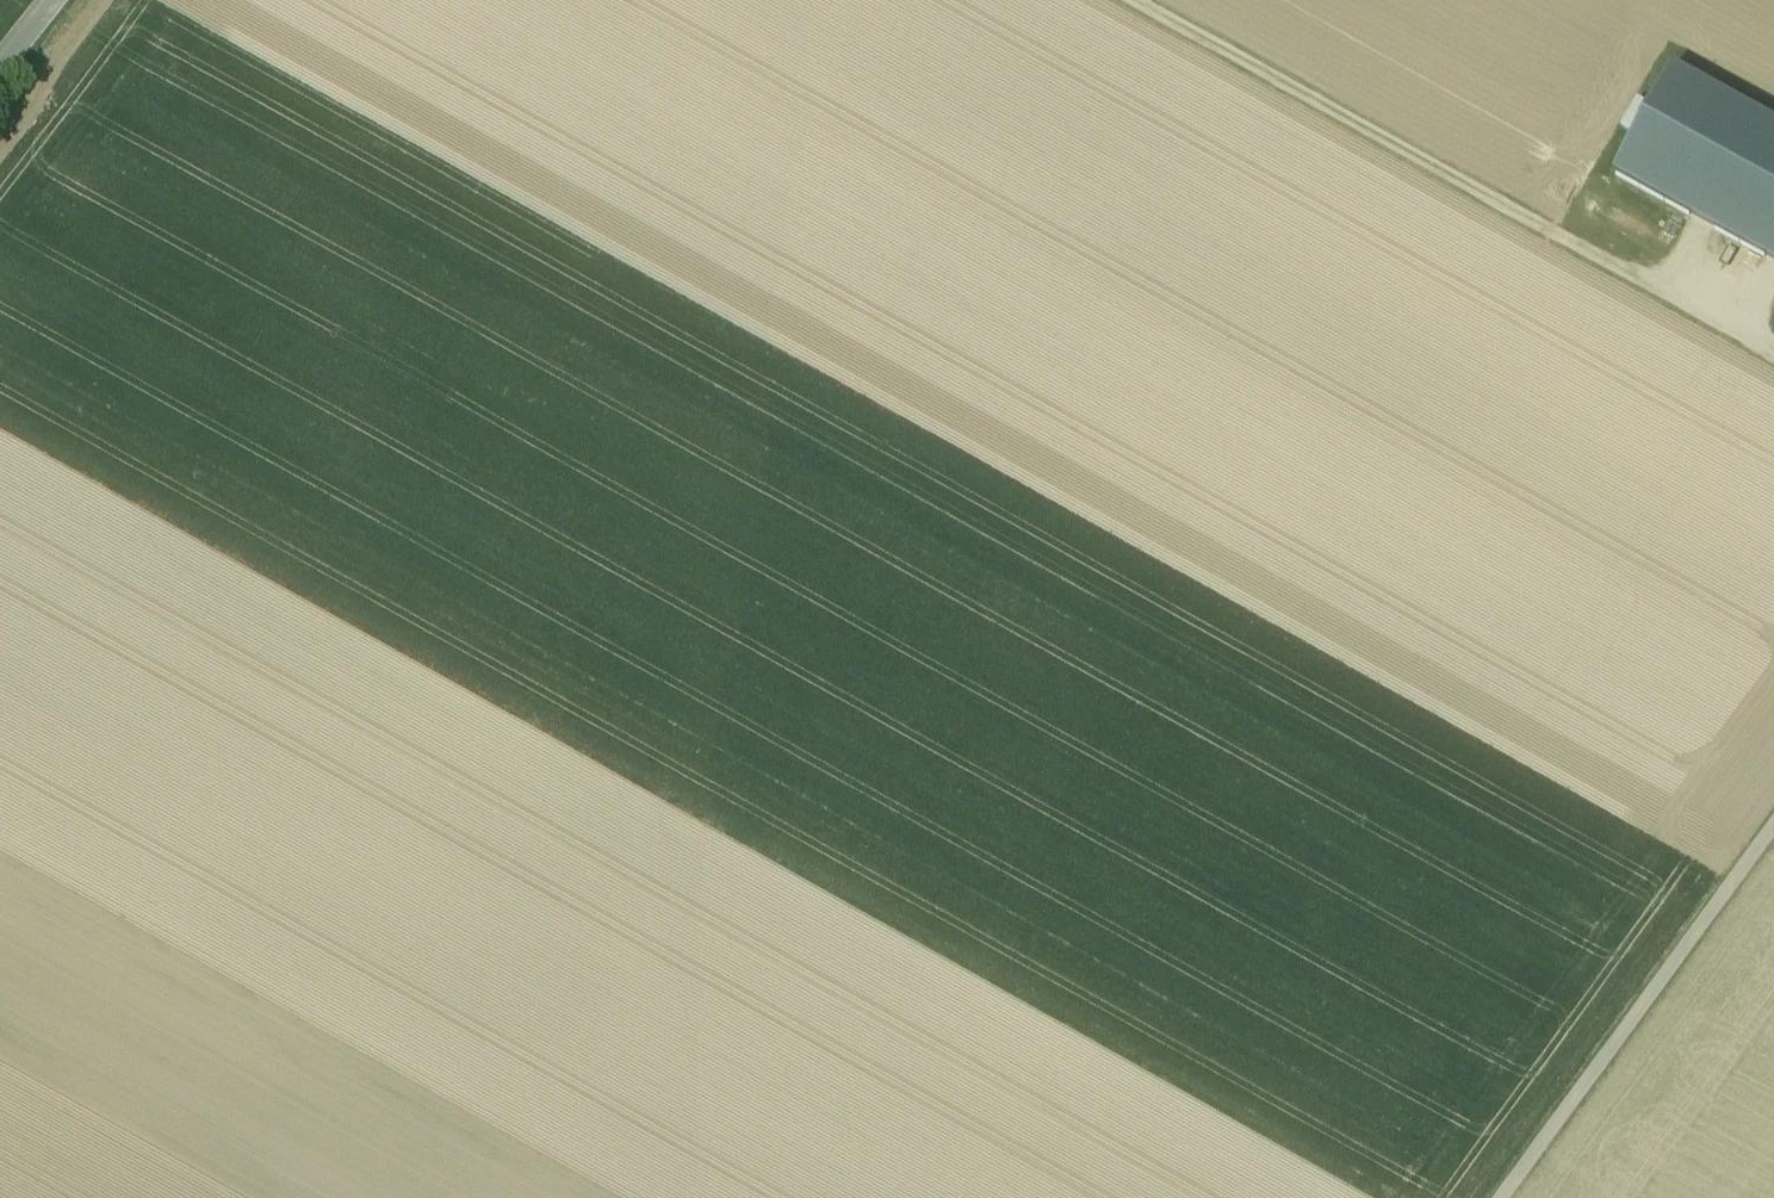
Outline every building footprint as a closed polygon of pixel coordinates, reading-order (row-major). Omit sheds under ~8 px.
[(1672,72),(1616,173),(1773,262),(1773,128),(1672,72)]
